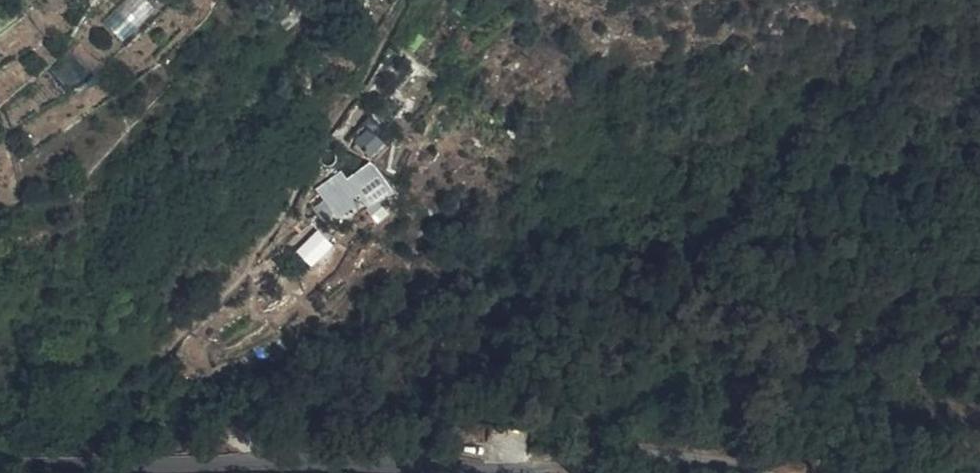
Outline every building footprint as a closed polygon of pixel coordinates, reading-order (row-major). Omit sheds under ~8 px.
[(127,40),(159,8),(151,0),(127,0),(107,20),(127,40)] [(343,170),(318,186),(339,217),(366,199),(372,210),(397,193),(374,159),(348,177),(343,170)]
